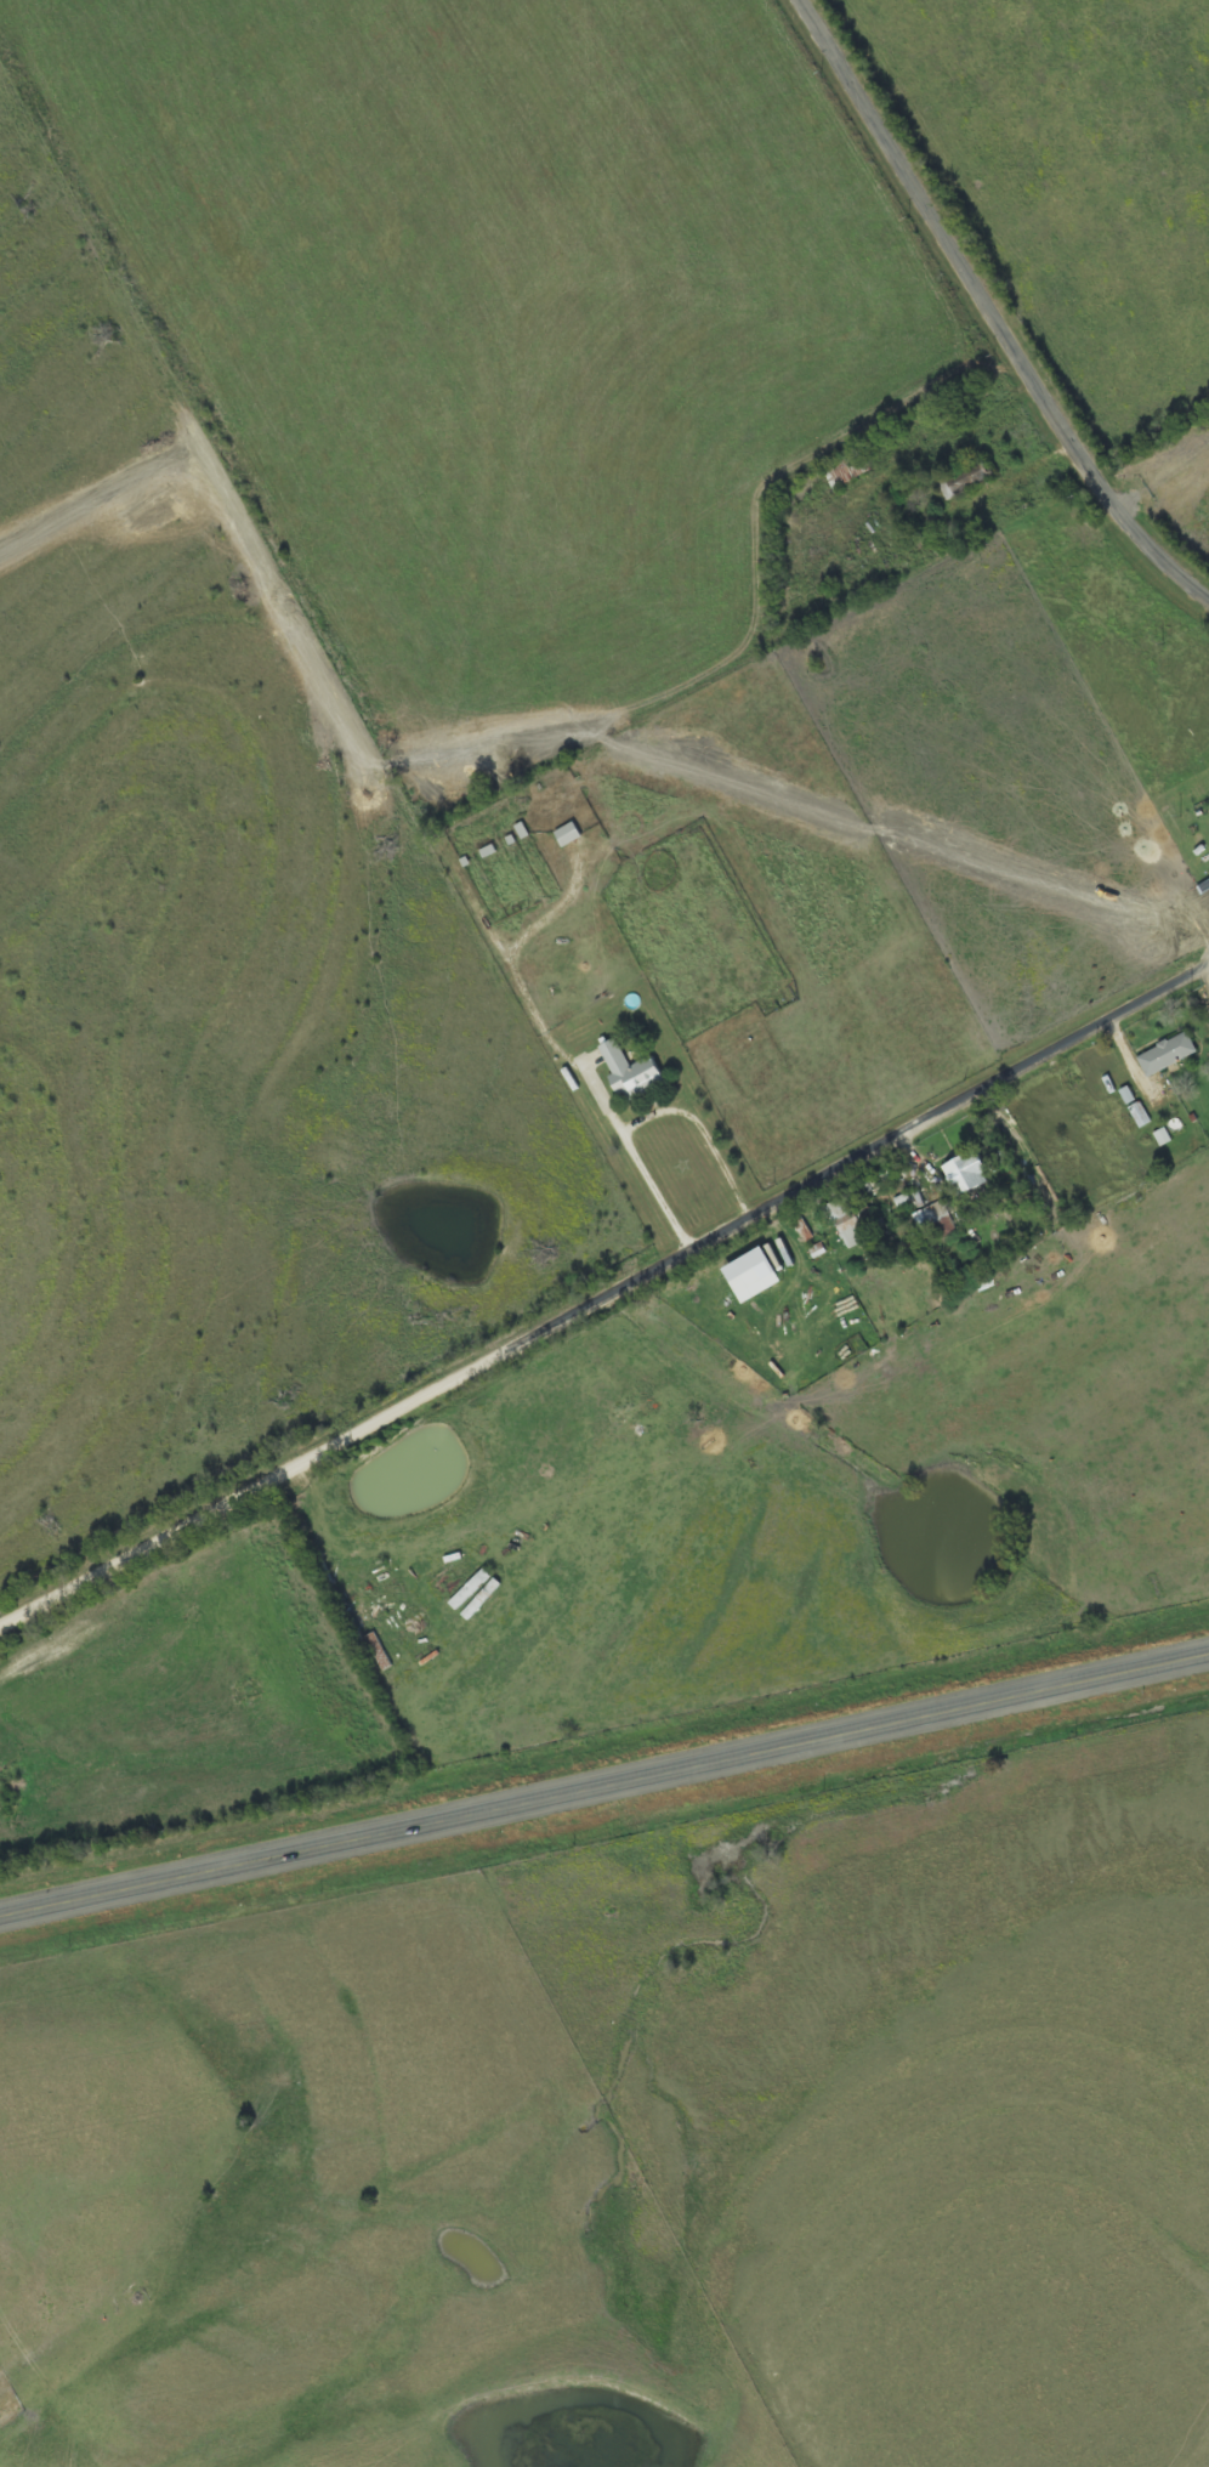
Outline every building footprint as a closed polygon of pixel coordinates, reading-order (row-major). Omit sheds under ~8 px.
[(582,838),(573,823),(554,834),(563,849),(582,838)] [(516,827),(521,841),(529,838),(523,824),(516,827)] [(498,854),(494,846),(480,852),(484,861),(498,854)] [(1208,893),(1208,881),(1196,888),(1200,897),(1208,893)] [(1198,1055),(1188,1033),(1137,1058),(1147,1079),(1198,1055)] [(631,1068),(616,1039),(599,1048),(613,1076),(608,1079),(618,1098),(625,1094),(629,1102),(665,1082),(652,1057),(631,1068)] [(1128,1107),(1137,1103),(1129,1087),(1120,1092),(1128,1107)] [(1153,1124),(1142,1103),(1129,1109),(1140,1130),(1153,1124)] [(1161,1148),(1173,1142),(1166,1129),(1154,1134),(1161,1148)] [(942,1167),(957,1198),(991,1182),(978,1155),(964,1161),(962,1157),(942,1167)] [(835,1224),(849,1252),(869,1241),(847,1197),(821,1210),(829,1227),(835,1224)] [(913,1215),(919,1231),(937,1224),(944,1242),(958,1236),(945,1203),(913,1215)] [(795,1225),(805,1244),(813,1240),(804,1221),(795,1225)] [(742,1306),(781,1283),(761,1248),(722,1270),(742,1306)]
